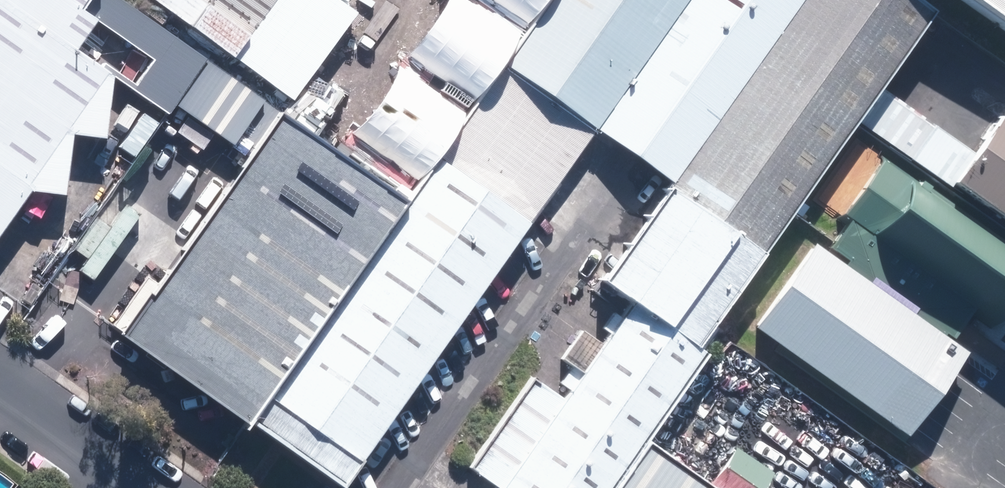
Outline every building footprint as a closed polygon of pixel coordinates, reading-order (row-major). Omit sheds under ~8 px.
[(33,191),(65,196),(74,134),(107,139),(116,78),(77,51),(100,19),(85,7),(90,0),(0,0),(0,236),(33,191)] [(264,101),(123,0),(90,0),(85,7),(100,19),(77,51),(116,78),(168,115),(174,106),(232,147),(264,101)] [(638,455),(702,364),(698,361),(714,338),(708,334),(928,22),(897,0),(557,0),(404,218),(274,126),(147,307),(143,305),(115,345),(243,435),(244,433),(324,487),(347,487),(593,137),(670,191),(599,292),(631,314),(603,354),(583,340),(564,367),(584,381),(565,408),(535,387),(471,477),(487,487),(685,487),(638,455)] [(295,100),(359,13),(341,0),(158,0),(295,100)] [(1004,21),(1004,0),(975,0),(1004,21)] [(374,60),(402,81),(426,49),(398,29),(374,60)] [(1004,227),(1004,126),(997,120),(972,155),(937,130),(936,133),(882,95),(861,124),(1004,227)] [(882,157),(826,237),(958,331),(972,312),(1000,332),(1004,324),(1004,243),(882,157)] [(744,330),(894,440),(915,411),(924,418),(946,387),(937,381),(954,358),(803,249),(744,330)] [(736,487),(755,487),(763,476),(727,450),(712,471),(736,487)]
